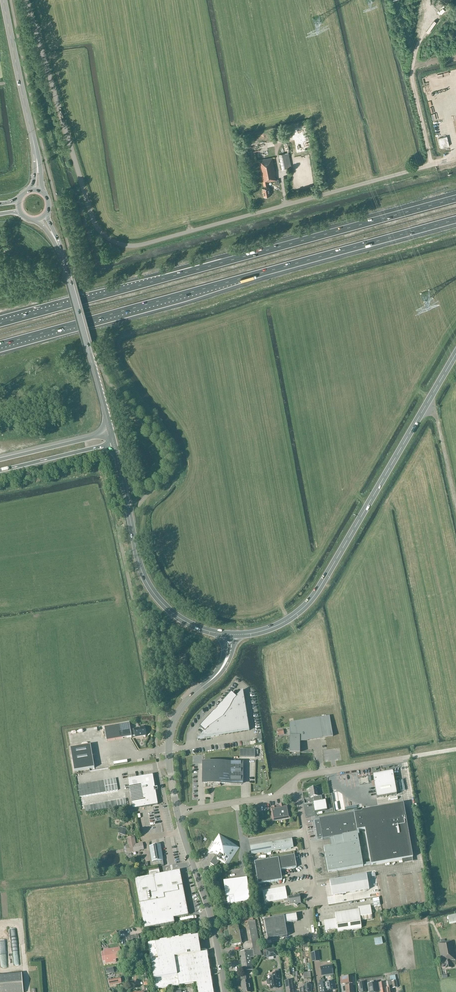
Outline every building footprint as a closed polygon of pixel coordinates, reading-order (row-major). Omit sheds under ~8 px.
[(446,131),(443,122),(434,125),(437,134),(446,131)] [(273,132),(274,140),(286,138),(285,130),(273,132)] [(285,153),(279,154),(282,169),(291,167),(289,153),(285,153)] [(263,182),(267,182),(274,180),(275,184),(279,184),(278,179),(276,180),(272,158),(258,160),(263,182)] [(267,182),(263,182),(264,188),(262,188),(263,196),(270,195),(269,187),(268,187),(267,182)] [(243,690),(237,696),(232,692),(200,727),(205,731),(198,739),(249,731),(243,690)] [(289,723),(290,737),(290,752),(300,752),(300,746),(300,742),(333,736),(330,716),(289,723)] [(131,737),(130,730),(129,724),(120,725),(120,724),(104,727),(105,728),(104,728),(107,741),(131,737)] [(130,730),(131,737),(135,736),(135,737),(146,735),(144,726),(140,726),(141,728),(134,729),(134,730),(130,730)] [(90,744),(70,747),(74,772),(94,768),(90,744)] [(255,750),(240,749),(240,758),(255,758),(255,750)] [(241,764),(205,763),(205,784),(205,789),(221,786),(220,784),(241,784),(241,764)] [(397,795),(393,772),(373,775),(377,798),(397,795)] [(158,805),(153,775),(128,779),(133,809),(158,805)] [(318,796),(316,788),(309,789),(311,798),(313,798),(314,802),(313,803),(315,812),(327,810),(325,801),(322,801),(321,796),(318,796)] [(403,803),(372,809),(361,810),(361,812),(353,813),(353,812),(318,818),(319,820),(314,820),(317,838),(322,838),(322,839),(333,837),(335,845),(323,847),(324,851),(327,872),(362,866),(362,865),(370,864),(412,857),(403,803)] [(290,818),(288,806),(283,806),(283,804),(280,804),(280,807),(270,809),(273,821),(290,818)] [(224,863),(225,863),(226,867),(239,848),(219,834),(214,842),(216,843),(209,855),(214,854),(216,855),(210,864),(215,867),(220,861),(224,863)] [(136,844),(134,836),(126,838),(128,845),(126,846),(127,854),(140,852),(140,851),(144,850),(143,843),(136,844)] [(293,848),(292,838),(250,845),(252,856),(293,848)] [(160,845),(150,847),(152,862),(163,860),(160,845)] [(282,880),(280,870),(296,868),(294,855),(254,862),(258,884),(282,880)] [(188,916),(180,871),(160,875),(159,870),(149,872),(150,877),(135,880),(145,929),(175,923),(174,918),(188,916)] [(366,875),(330,881),(332,896),(369,890),(366,875)] [(227,905),(249,902),(246,880),(224,883),(227,905)] [(265,903),(284,900),(287,899),(287,897),(285,887),(263,891),(265,903)] [(287,899),(284,900),(284,902),(289,901),(290,905),(294,904),(297,906),(299,903),(301,903),(299,895),(287,897),(287,899)] [(358,911),(347,913),(350,930),(362,928),(361,923),(361,921),(373,919),(372,915),(371,906),(358,908),(358,911)] [(338,932),(350,930),(347,913),(335,915),(335,920),(324,922),(325,931),(337,929),(338,932)] [(267,940),(288,937),(285,924),(298,922),(296,914),(264,920),(267,940)] [(448,916),(449,925),(455,924),(455,915),(448,916)] [(239,952),(243,972),(253,970),(251,958),(254,957),(261,955),(255,921),(248,922),(253,950),(239,952)] [(242,944),(238,925),(228,927),(232,946),(242,944)] [(120,937),(116,932),(110,936),(114,941),(120,937)] [(139,941),(138,935),(126,937),(128,943),(139,941)] [(150,961),(155,990),(197,983),(198,991),(213,991),(207,952),(201,953),(198,936),(191,938),(191,937),(183,938),(183,939),(179,940),(179,939),(171,940),(172,941),(167,941),(160,942),(160,943),(155,943),(155,942),(148,944),(150,961)] [(441,964),(442,968),(445,968),(446,969),(451,968),(450,961),(455,960),(452,941),(448,942),(438,943),(441,962),(444,961),(445,964),(441,964)] [(106,964),(116,962),(115,960),(122,959),(121,953),(120,953),(119,948),(104,950),(104,952),(102,952),(103,961),(106,961),(106,964)] [(277,949),(266,950),(267,958),(278,956),(277,949)] [(323,976),(333,974),(332,966),(322,968),(323,976)] [(273,979),(270,979),(270,980),(267,980),(267,981),(267,985),(268,985),(270,985),(271,990),(278,989),(276,980),(280,979),(279,973),(273,974),(273,979)] [(21,975),(0,977),(0,991),(23,991),(21,975)] [(242,987),(243,991),(251,991),(249,981),(246,981),(245,976),(240,976),(241,982),(242,987)] [(387,991),(392,991),(392,989),(397,988),(395,976),(390,977),(390,981),(387,981),(388,987),(386,988),(387,991)] [(351,980),(351,977),(352,977),(340,978),(341,984),(345,984),(345,986),(346,991),(353,991),(353,986),(350,986),(350,984),(353,983),(352,983),(351,980)] [(324,980),(320,981),(321,984),(319,985),(320,991),(330,991),(335,990),(334,982),(331,982),(330,982),(326,983),(326,984),(325,984),(324,980)] [(292,981),(285,982),(286,991),(293,991),(292,981)] [(381,991),(386,991),(385,988),(386,988),(385,982),(376,984),(376,989),(380,989),(381,991)]
